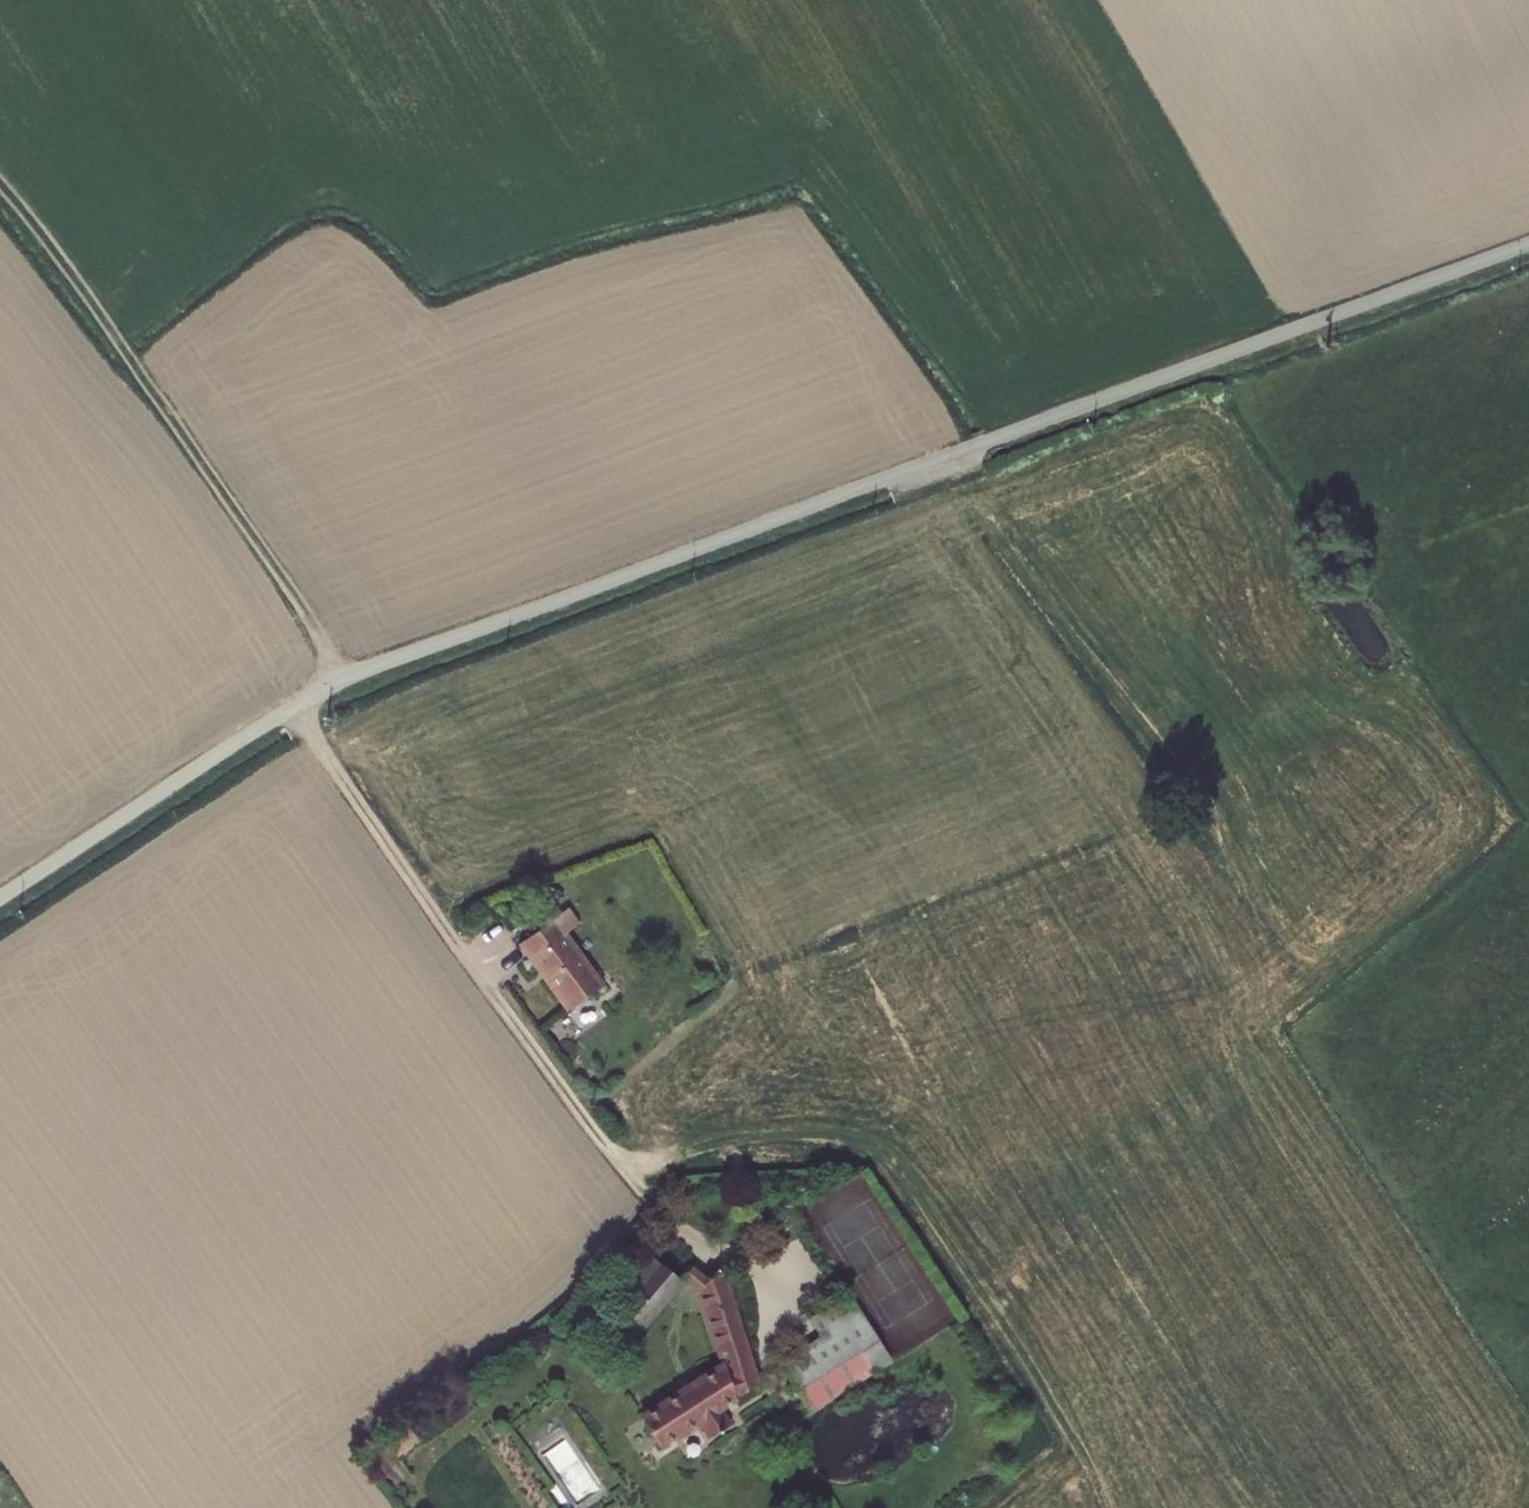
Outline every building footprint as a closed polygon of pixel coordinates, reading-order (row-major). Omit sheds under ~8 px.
[(574,907),(526,941),(574,1007),(609,982),(573,932),(586,923),(574,907)] [(675,1276),(641,1245),(632,1250),(607,1283),(618,1295),(591,1326),(613,1347),(675,1276)] [(713,1363),(632,1416),(648,1442),(750,1375),(715,1267),(701,1272),(689,1286),(713,1363)] [(827,1332),(865,1318),(840,1282),(798,1310),(813,1329),(799,1339),(804,1341),(827,1332)] [(799,1389),(809,1400),(886,1347),(865,1318),(827,1332),(840,1370),(799,1389)] [(774,1356),(799,1389),(840,1370),(827,1332),(804,1341),(799,1339),(774,1356)]
